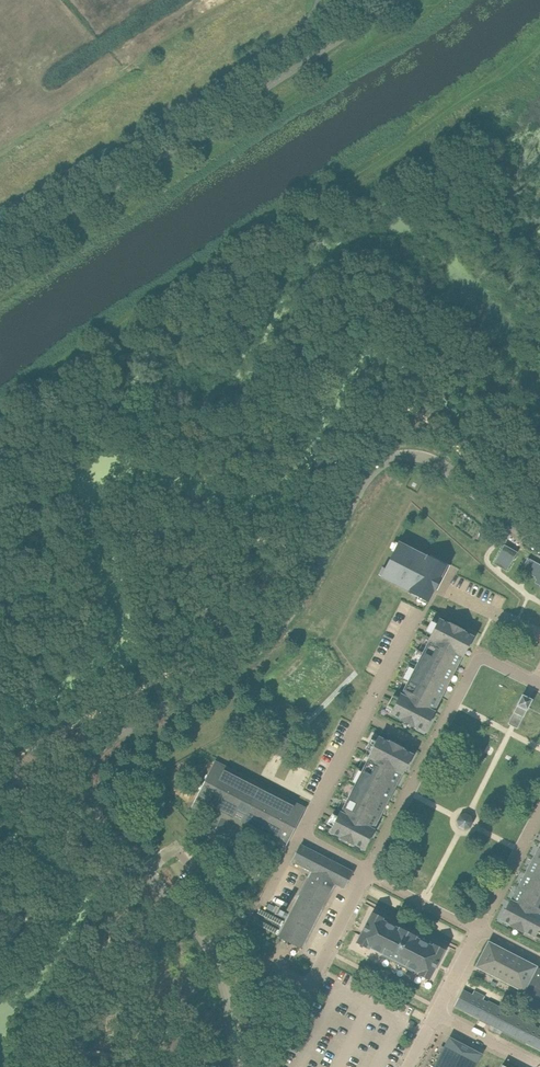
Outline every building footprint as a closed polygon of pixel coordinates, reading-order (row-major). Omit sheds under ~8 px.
[(394,551),(385,568),(390,571),(386,580),(408,592),(409,593),(409,592),(427,601),(427,602),(428,602),(433,591),(434,591),(435,589),(441,577),(446,566),(438,562),(429,557),(427,556),(426,556),(404,545),(399,554),(394,551)] [(504,545),(494,563),(506,570),(516,552),(504,545)] [(528,558),(522,569),(536,577),(535,578),(537,579),(535,582),(539,585),(539,565),(528,558)] [(400,694),(390,714),(401,719),(400,720),(414,727),(414,726),(424,731),(434,712),(433,712),(461,656),(462,656),(473,636),(463,631),(463,630),(449,623),(449,624),(439,619),(429,639),(429,640),(401,694),(400,694)] [(517,705),(512,714),(517,717),(522,719),(527,709),(528,707),(531,701),(532,699),(529,698),(527,697),(525,696),(522,694),(516,705),(517,705)] [(281,735),(272,752),(284,758),(292,741),(281,735)] [(340,812),(330,831),(340,837),(339,837),(340,838),(353,844),(364,849),(374,829),(373,829),(401,773),(402,774),(412,754),(402,749),(402,748),(389,741),(388,742),(378,737),(368,756),(369,757),(341,812),(340,812)] [(313,752),(302,746),(293,763),(304,769),(313,752)] [(198,792),(194,801),(204,807),(222,816),(212,836),(239,850),(249,830),(284,848),(285,847),(291,834),(300,817),(305,807),(225,766),(214,761),(210,770),(198,792)] [(470,828),(472,826),(473,823),(473,821),(472,818),(471,816),(468,814),(466,814),(463,814),(461,815),(459,817),(458,819),(457,821),(458,824),(459,826),(461,828),(463,829),(465,829),(468,829),(470,828)] [(500,919),(510,924),(510,925),(513,927),(523,932),(524,931),(533,936),(535,932),(539,922),(539,842),(539,844),(539,845),(511,900),(510,900),(500,919)] [(296,852),(292,861),(311,871),(296,898),(321,911),(331,891),(335,884),(337,885),(344,888),(352,871),(300,844),(296,852)] [(321,911),(296,898),(288,914),(285,912),(285,911),(279,908),(276,914),(282,917),(282,916),(286,918),(277,936),(301,949),(321,911)] [(361,932),(356,942),(366,947),(366,948),(369,949),(370,947),(383,954),(382,956),(412,972),(413,969),(418,972),(418,974),(429,979),(434,970),(444,950),(433,944),(432,946),(415,937),(416,935),(411,933),(405,930),(400,927),(399,929),(382,920),(383,918),(371,912),(361,932)] [(488,941),(475,966),(524,991),(524,990),(539,998),(539,969),(536,967),(536,966),(488,941)] [(455,1006),(479,1018),(478,1019),(490,1025),(489,1026),(488,1029),(499,1035),(501,1032),(501,1031),(525,1043),(526,1041),(539,1049),(539,1031),(533,1028),(534,1027),(487,1003),(487,1004),(481,1001),(484,997),(473,992),(471,996),(462,992),(455,1006)] [(433,1066),(474,1066),(481,1054),(449,1037),(433,1066)]
